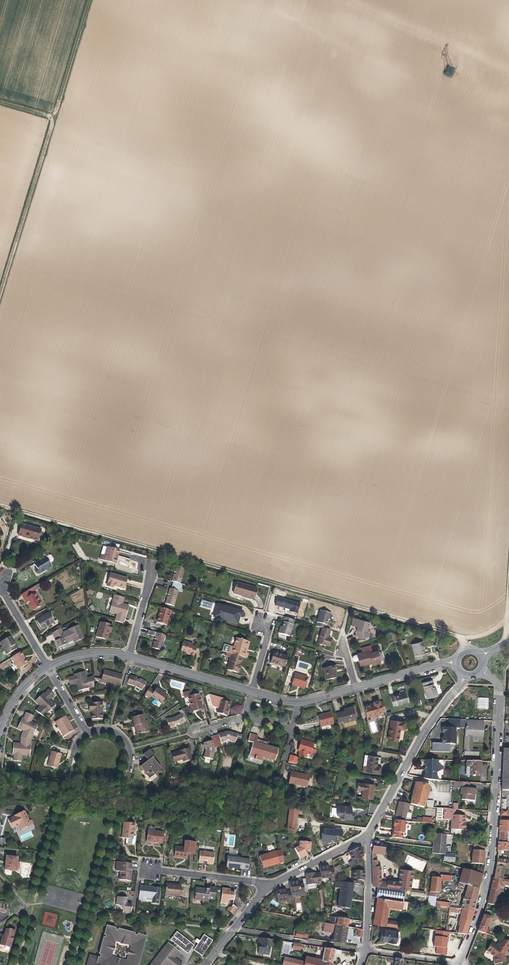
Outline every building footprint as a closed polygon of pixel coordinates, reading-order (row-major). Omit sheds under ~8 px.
[(39,533),(40,529),(21,524),(18,535),(26,538),(38,541),(40,533),(39,533)] [(117,556),(119,550),(107,547),(104,555),(101,554),(99,559),(116,564),(117,558),(117,556)] [(45,555),(46,557),(50,563),(52,561),(53,559),(51,556),(49,555),(46,550),(43,552),(45,555)] [(52,566),(50,563),(46,557),(34,564),(36,566),(37,568),(36,569),(35,570),(35,571),(36,573),(37,574),(39,574),(40,574),(52,566)] [(180,583),(182,577),(182,575),(183,575),(185,568),(176,566),(174,572),(176,573),(175,574),(175,575),(174,575),(172,581),(173,581),(172,585),(184,588),(185,585),(180,583)] [(125,583),(127,578),(110,573),(107,586),(112,588),(113,585),(124,588),(125,583)] [(253,600),(257,588),(236,582),(233,593),(245,596),(245,597),(250,599),(253,600)] [(176,597),(178,591),(182,592),(184,588),(172,585),(171,589),(170,588),(168,595),(169,595),(169,596),(169,598),(167,597),(165,604),(174,606),(176,600),(175,599),(176,597)] [(42,605),(35,592),(32,594),(31,592),(37,589),(35,586),(21,594),(26,603),(28,602),(29,602),(30,603),(29,604),(33,611),(42,605)] [(127,611),(129,606),(122,604),(121,604),(121,602),(122,602),(124,598),(114,595),(109,612),(117,614),(115,621),(123,623),(125,616),(126,616),(127,611)] [(211,609),(213,602),(201,599),(200,606),(211,609)] [(297,614),(300,604),(283,599),(281,607),(285,608),(284,610),(287,611),(297,614)] [(241,617),(243,611),(217,604),(214,616),(219,617),(218,619),(237,624),(238,622),(237,619),(237,616),(239,617),(241,617)] [(169,615),(170,611),(161,608),(159,615),(157,622),(166,625),(169,615)] [(326,620),(326,619),(327,619),(329,620),(331,614),(320,611),(316,626),(322,628),(326,629),(327,625),(326,624),(327,622),(326,620)] [(54,622),(49,613),(36,621),(41,629),(41,630),(54,622)] [(289,636),(294,620),(284,617),(283,622),(284,622),(283,625),(284,627),(283,628),(282,627),(280,627),(279,633),(289,636)] [(368,630),(370,622),(353,618),(351,624),(354,625),(354,626),(357,627),(356,630),(357,633),(359,639),(369,636),(368,630)] [(108,634),(109,631),(111,631),(112,626),(100,622),(96,637),(106,640),(108,634)] [(83,638),(78,625),(69,629),(69,630),(63,633),(60,628),(52,633),(56,640),(56,641),(56,643),(58,647),(68,643),(67,642),(73,640),(74,642),(83,638)] [(329,647),(331,639),(328,638),(328,636),(330,630),(326,629),(322,628),(318,643),(329,647)] [(161,650),(163,644),(162,644),(163,641),(165,635),(148,630),(147,634),(155,636),(155,639),(156,639),(156,641),(156,642),(154,641),(152,648),(161,650)] [(12,640),(9,637),(0,642),(0,644),(2,647),(4,651),(6,655),(17,649),(12,640)] [(245,652),(248,641),(236,638),(234,647),(233,647),(230,646),(228,653),(230,654),(231,654),(242,657),(247,658),(248,653),(246,653),(245,652)] [(194,656),(196,647),(192,646),(193,644),(183,641),(180,651),(186,652),(189,653),(189,655),(194,656)] [(422,650),(421,649),(422,648),(424,648),(422,642),(412,645),(416,660),(426,657),(425,653),(424,653),(423,651),(422,650)] [(357,654),(357,655),(358,661),(360,666),(368,664),(369,664),(369,662),(371,662),(372,664),(372,665),(376,664),(376,663),(380,661),(377,651),(372,652),(370,645),(360,648),(362,653),(357,654)] [(28,664),(24,658),(23,656),(21,652),(11,658),(18,669),(28,664)] [(285,667),(288,656),(280,654),(273,652),(272,657),(270,663),(285,667)] [(240,665),(242,657),(231,654),(230,657),(227,669),(229,670),(239,673),(240,668),(239,668),(240,665)] [(336,678),(335,672),(335,671),(334,671),(336,670),(335,666),(323,668),(325,680),(336,678)] [(119,685),(122,675),(113,672),(113,674),(104,671),(101,680),(119,685)] [(94,687),(93,677),(88,678),(88,679),(87,680),(84,672),(74,675),(75,676),(68,678),(69,682),(70,685),(77,683),(79,691),(89,688),(94,687)] [(305,687),(308,677),(295,673),(292,684),(298,686),(298,685),(305,687)] [(134,684),(136,679),(136,677),(133,676),(130,675),(130,676),(128,684),(134,686),(134,684)] [(140,679),(139,680),(136,685),(136,686),(142,690),(146,682),(140,679)] [(437,695),(436,689),(434,690),(433,690),(432,688),(433,687),(432,684),(433,684),(432,680),(422,683),(427,698),(437,695)] [(150,698),(151,696),(154,691),(149,688),(145,694),(150,698)] [(156,688),(154,691),(151,696),(161,703),(167,695),(162,692),(156,688)] [(44,716),(55,705),(50,700),(54,695),(52,692),(49,689),(44,694),(43,693),(35,701),(40,705),(36,711),(44,716)] [(393,707),(408,702),(405,692),(399,693),(400,695),(400,696),(399,697),(397,696),(394,696),(394,695),(390,697),(393,707)] [(199,694),(194,695),(194,696),(188,697),(191,709),(196,708),(197,710),(202,709),(200,699),(199,694)] [(213,706),(218,708),(221,700),(225,702),(226,699),(210,694),(205,696),(208,708),(213,706)] [(477,697),(477,708),(488,709),(489,698),(477,697)] [(228,709),(230,703),(225,702),(221,700),(218,708),(217,713),(226,716),(228,709)] [(382,712),(379,702),(379,700),(373,702),(373,703),(371,704),(363,706),(365,712),(367,711),(368,717),(382,713),(382,712)] [(102,719),(102,702),(88,703),(89,709),(91,709),(91,711),(91,719),(102,719)] [(344,711),(340,712),(343,720),(343,723),(356,719),(352,706),(348,707),(349,710),(344,711)] [(179,711),(181,714),(184,721),(189,719),(184,709),(184,708),(179,711)] [(31,740),(38,725),(31,722),(34,716),(26,712),(23,718),(22,718),(20,722),(18,728),(25,731),(24,733),(23,732),(21,737),(31,740)] [(333,723),(330,713),(322,716),(322,715),(317,716),(320,727),(333,723)] [(149,731),(147,722),(145,723),(143,714),(132,717),(134,726),(136,725),(139,734),(149,731)] [(185,722),(184,721),(181,714),(175,717),(175,718),(173,719),(173,717),(167,719),(168,728),(175,726),(175,725),(176,724),(178,723),(179,725),(185,722)] [(74,730),(69,723),(68,724),(64,717),(55,722),(63,736),(74,730)] [(449,719),(449,728),(455,728),(460,728),(460,719),(449,719)] [(400,729),(400,727),(404,727),(405,722),(391,720),(388,740),(398,741),(400,729)] [(483,738),(483,720),(467,720),(466,727),(465,727),(464,755),(478,755),(478,750),(472,750),(472,737),(475,738),(475,741),(482,741),(483,738)] [(442,738),(441,744),(449,744),(454,744),(455,728),(449,728),(442,727),(442,733),(444,733),(443,738),(442,738)] [(218,734),(218,735),(221,742),(227,741),(227,739),(229,740),(228,741),(235,742),(237,734),(231,732),(230,734),(229,733),(226,733),(225,734),(225,732),(218,734)] [(275,761),(278,749),(267,746),(256,743),(257,740),(258,736),(250,734),(248,741),(252,743),(249,755),(255,757),(254,759),(255,759),(256,759),(262,760),(263,757),(275,761)] [(212,740),(214,747),(214,748),(221,746),(221,742),(218,735),(211,737),(212,740)] [(29,755),(31,740),(21,737),(21,742),(22,742),(22,744),(20,744),(14,743),(13,748),(13,754),(14,754),(13,761),(21,761),(22,755),(29,755)] [(212,747),(214,747),(212,740),(204,743),(205,749),(206,749),(206,750),(206,751),(205,751),(204,757),(212,759),(214,753),(212,752),(213,751),(213,749),(212,747)] [(312,749),(313,744),(300,740),(298,747),(301,748),(300,751),(298,756),(305,758),(307,753),(314,755),(315,750),(312,749)] [(441,744),(432,743),(432,751),(449,751),(449,744),(441,744)] [(143,754),(148,761),(152,758),(155,756),(150,749),(143,754)] [(191,759),(188,749),(184,750),(180,751),(171,754),(173,762),(183,759),(183,760),(185,759),(185,761),(191,759)] [(59,761),(61,754),(52,752),(47,766),(57,769),(59,761)] [(296,764),(298,757),(290,755),(288,762),(296,764)] [(377,763),(378,757),(365,755),(363,766),(366,766),(365,772),(379,774),(380,767),(376,767),(377,763)] [(161,769),(152,758),(148,761),(145,763),(140,766),(147,776),(148,775),(150,774),(152,776),(161,769)] [(443,774),(444,760),(423,760),(426,764),(425,765),(425,766),(426,767),(427,767),(427,769),(427,770),(425,770),(425,774),(425,779),(430,780),(435,780),(435,775),(441,775),(443,774)] [(480,775),(481,762),(466,761),(466,766),(467,766),(467,768),(466,768),(465,774),(480,775)] [(307,787),(309,776),(302,774),(302,775),(299,774),(291,772),(288,783),(307,787)] [(373,791),(374,784),(358,782),(357,790),(362,790),(362,793),(361,798),(372,799),(373,793),(373,791)] [(424,807),(429,785),(415,782),(413,793),(410,804),(424,807)] [(476,795),(476,789),(469,788),(470,783),(470,782),(459,782),(453,782),(453,788),(460,788),(460,794),(462,794),(461,800),(474,800),(474,795),(476,795)] [(405,820),(409,804),(399,802),(397,809),(395,818),(405,820)] [(351,812),(351,807),(338,805),(337,809),(336,810),(336,812),(337,814),(337,815),(339,815),(339,818),(340,818),(341,820),(343,820),(345,819),(353,819),(353,813),(351,813),(351,812)] [(464,823),(464,816),(455,815),(456,809),(452,809),(445,808),(444,819),(451,820),(451,829),(456,830),(465,830),(466,823),(465,823),(464,823)] [(296,821),(298,810),(290,809),(287,829),(289,830),(288,833),(295,834),(296,821)] [(29,821),(24,811),(14,815),(15,816),(8,820),(12,828),(19,825),(21,830),(27,827),(26,826),(30,824),(29,821)] [(404,833),(405,821),(402,821),(395,820),(395,821),(394,821),(393,826),(394,827),(394,829),(393,832),(392,832),(392,837),(393,837),(393,838),(402,839),(402,833),(404,833)] [(500,821),(498,851),(503,851),(508,850),(508,822),(500,821)] [(132,839),(133,836),(134,823),(124,822),(122,838),(126,838),(132,839)] [(162,842),(163,832),(154,831),(155,827),(148,827),(146,841),(152,842),(152,841),(162,842)] [(342,836),(342,828),(322,828),(322,842),(336,843),(336,836),(342,836)] [(445,842),(446,835),(440,834),(434,834),(433,842),(433,845),(433,847),(432,853),(444,854),(447,854),(447,849),(445,849),(445,842)] [(449,835),(446,835),(445,842),(454,843),(455,838),(452,838),(452,835),(449,835)] [(134,836),(133,836),(132,839),(126,838),(126,842),(127,843),(130,844),(133,844),(135,843),(135,837),(134,836)] [(188,841),(188,848),(187,852),(189,853),(195,853),(196,842),(188,841)] [(306,852),(304,851),(306,849),(307,850),(310,850),(311,843),(300,841),(299,846),(295,848),(300,859),(307,855),(306,852)] [(472,863),(483,864),(485,847),(474,843),(472,863)] [(373,845),(372,852),(376,852),(383,853),(384,846),(379,846),(374,845),(373,845)] [(187,852),(188,848),(184,847),(175,846),(174,857),(180,858),(187,859),(187,855),(187,852)] [(353,860),(360,857),(361,856),(363,855),(359,847),(349,852),(353,860)] [(284,862),(281,850),(260,856),(263,868),(273,865),(273,864),(279,862),(279,863),(284,862)] [(212,864),(214,853),(200,851),(199,862),(203,863),(203,860),(205,860),(206,860),(207,862),(207,863),(212,864)] [(248,869),(249,859),(238,858),(239,856),(227,854),(226,867),(232,867),(235,868),(248,869)] [(423,871),(426,862),(408,855),(404,864),(423,871)] [(19,869),(20,863),(19,862),(17,862),(17,857),(6,856),(5,870),(16,871),(16,870),(18,870),(19,869)] [(362,861),(360,857),(353,860),(349,862),(351,866),(362,861)] [(497,859),(496,866),(505,867),(508,868),(508,861),(497,859)] [(131,869),(132,863),(117,862),(116,871),(120,871),(119,880),(131,881),(132,872),(130,872),(129,872),(130,869),(131,869)] [(335,881),(333,869),(329,869),(329,868),(329,865),(319,867),(320,873),(321,878),(330,877),(331,881),(335,881)] [(381,887),(381,881),(380,866),(377,866),(372,866),(373,886),(378,886),(381,887)] [(503,877),(505,867),(496,866),(494,878),(508,880),(508,878),(507,878),(507,877),(503,877)] [(400,869),(399,882),(398,889),(403,889),(410,890),(412,870),(400,869)] [(478,888),(482,874),(462,869),(459,883),(467,886),(478,888)] [(353,880),(359,880),(364,880),(364,871),(353,871),(353,880)] [(321,878),(320,873),(316,874),(314,874),(314,873),(306,874),(306,878),(302,879),(303,883),(303,884),(304,890),(308,889),(307,885),(316,884),(315,883),(321,882),(321,878)] [(439,893),(439,888),(440,880),(451,881),(451,876),(441,875),(440,878),(432,877),(430,891),(430,892),(428,904),(428,905),(435,906),(435,905),(436,898),(436,892),(439,893)] [(508,880),(494,878),(493,878),(492,883),(504,886),(506,886),(506,885),(508,885),(508,880)] [(304,890),(303,884),(299,885),(299,883),(299,881),(289,882),(290,891),(290,892),(291,894),(300,892),(300,896),(305,896),(304,890)] [(340,888),(338,907),(350,909),(353,884),(341,882),(335,881),(334,888),(340,888)] [(502,892),(504,886),(492,883),(491,889),(501,891),(502,891),(502,892)] [(180,896),(181,886),(175,885),(172,885),(172,884),(166,884),(165,894),(170,894),(170,895),(180,896)] [(158,903),(160,888),(156,887),(156,888),(154,888),(154,887),(144,886),(144,887),(140,886),(138,901),(142,902),(143,898),(144,898),(145,901),(152,902),(153,902),(153,903),(158,903)] [(401,900),(403,889),(398,889),(387,887),(381,887),(378,886),(376,897),(401,900)] [(214,900),(216,888),(209,887),(209,889),(209,890),(206,890),(206,889),(196,888),(194,900),(208,901),(208,899),(214,900)] [(234,895),(234,892),(231,891),(230,890),(230,889),(222,888),(221,902),(228,903),(228,900),(230,899),(234,900),(234,895)] [(292,902),(291,894),(290,892),(287,893),(286,891),(286,889),(276,890),(278,902),(288,900),(288,903),(292,902)] [(497,906),(501,891),(491,889),(488,903),(487,903),(497,906)] [(473,911),(477,893),(466,891),(464,899),(463,898),(461,909),(462,909),(473,911)] [(127,902),(127,898),(117,897),(117,898),(116,904),(116,905),(119,905),(123,910),(123,913),(130,914),(132,904),(128,904),(127,904),(126,904),(125,903),(127,902)] [(402,908),(403,900),(401,900),(376,897),(376,903),(388,905),(388,906),(402,908)] [(232,914),(237,908),(233,905),(231,907),(229,907),(227,909),(232,914)] [(373,924),(385,926),(386,920),(388,909),(375,908),(373,924)] [(470,922),(473,911),(462,909),(461,914),(460,920),(461,920),(470,922)] [(486,928),(489,922),(490,921),(491,919),(491,916),(483,914),(477,931),(484,934),(488,935),(490,931),(489,929),(487,928),(486,928)] [(347,928),(348,920),(331,917),(330,924),(336,925),(336,926),(347,928)] [(344,944),(347,928),(336,926),(336,925),(330,924),(323,923),(322,931),(332,933),(330,942),(344,944)] [(147,936),(137,933),(137,935),(135,934),(135,933),(118,928),(118,930),(115,929),(116,927),(106,925),(104,934),(105,935),(105,937),(103,936),(99,954),(100,954),(99,957),(89,954),(87,964),(139,964),(147,936)] [(466,935),(469,926),(460,925),(458,931),(456,931),(456,933),(457,933),(466,935)] [(15,931),(12,930),(12,931),(9,930),(6,929),(4,934),(4,936),(4,937),(5,937),(5,940),(1,939),(0,944),(0,945),(10,948),(15,931)] [(396,943),(397,931),(382,929),(380,940),(385,941),(385,940),(388,940),(387,941),(387,942),(396,943)] [(294,930),(293,936),(307,938),(308,932),(294,930)] [(177,945),(188,953),(194,945),(177,932),(170,940),(175,943),(177,945)] [(198,944),(193,950),(202,956),(213,941),(204,935),(200,941),(198,944)] [(269,955),(271,940),(259,938),(258,943),(259,943),(261,943),(261,945),(262,946),(262,948),(259,947),(258,953),(269,955)] [(508,946),(508,941),(501,939),(497,945),(492,942),(486,950),(491,954),(494,956),(495,959),(494,959),(495,964),(505,961),(504,956),(503,956),(503,954),(504,953),(505,951),(506,951),(508,946)] [(182,964),(175,958),(180,952),(175,948),(172,946),(168,942),(150,964),(181,964),(182,964)] [(332,964),(332,963),(334,954),(340,955),(341,950),(335,950),(328,949),(324,948),(320,947),(320,950),(324,951),(322,960),(306,957),(304,962),(296,960),(284,957),(282,964),(332,964)]
